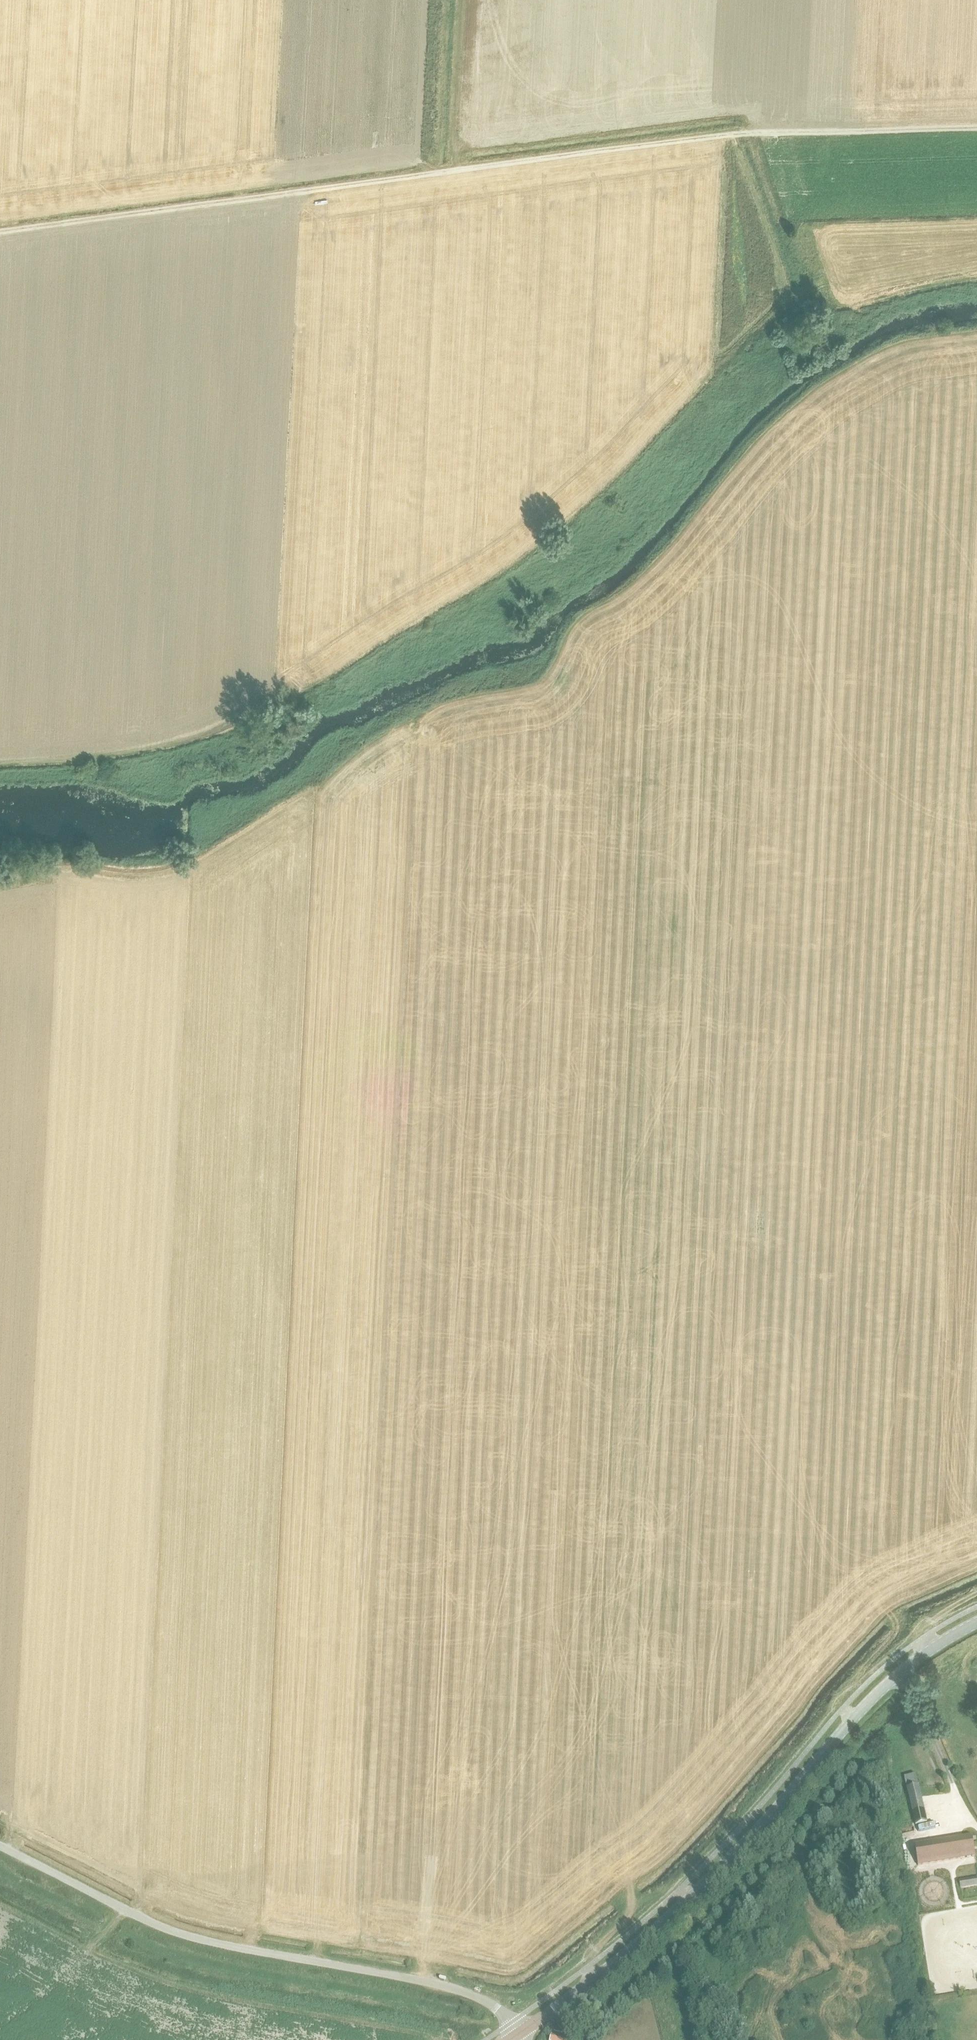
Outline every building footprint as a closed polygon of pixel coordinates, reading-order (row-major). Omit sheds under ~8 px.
[(907,1789),(916,1825),(928,1822),(919,1786),(907,1789)] [(915,1845),(918,1866),(976,1856),(973,1836),(915,1845)] [(961,1888),(976,1886),(976,1877),(959,1880),(961,1888)] [(551,2039),(570,2039),(570,2037),(553,2032),(551,2039)]
